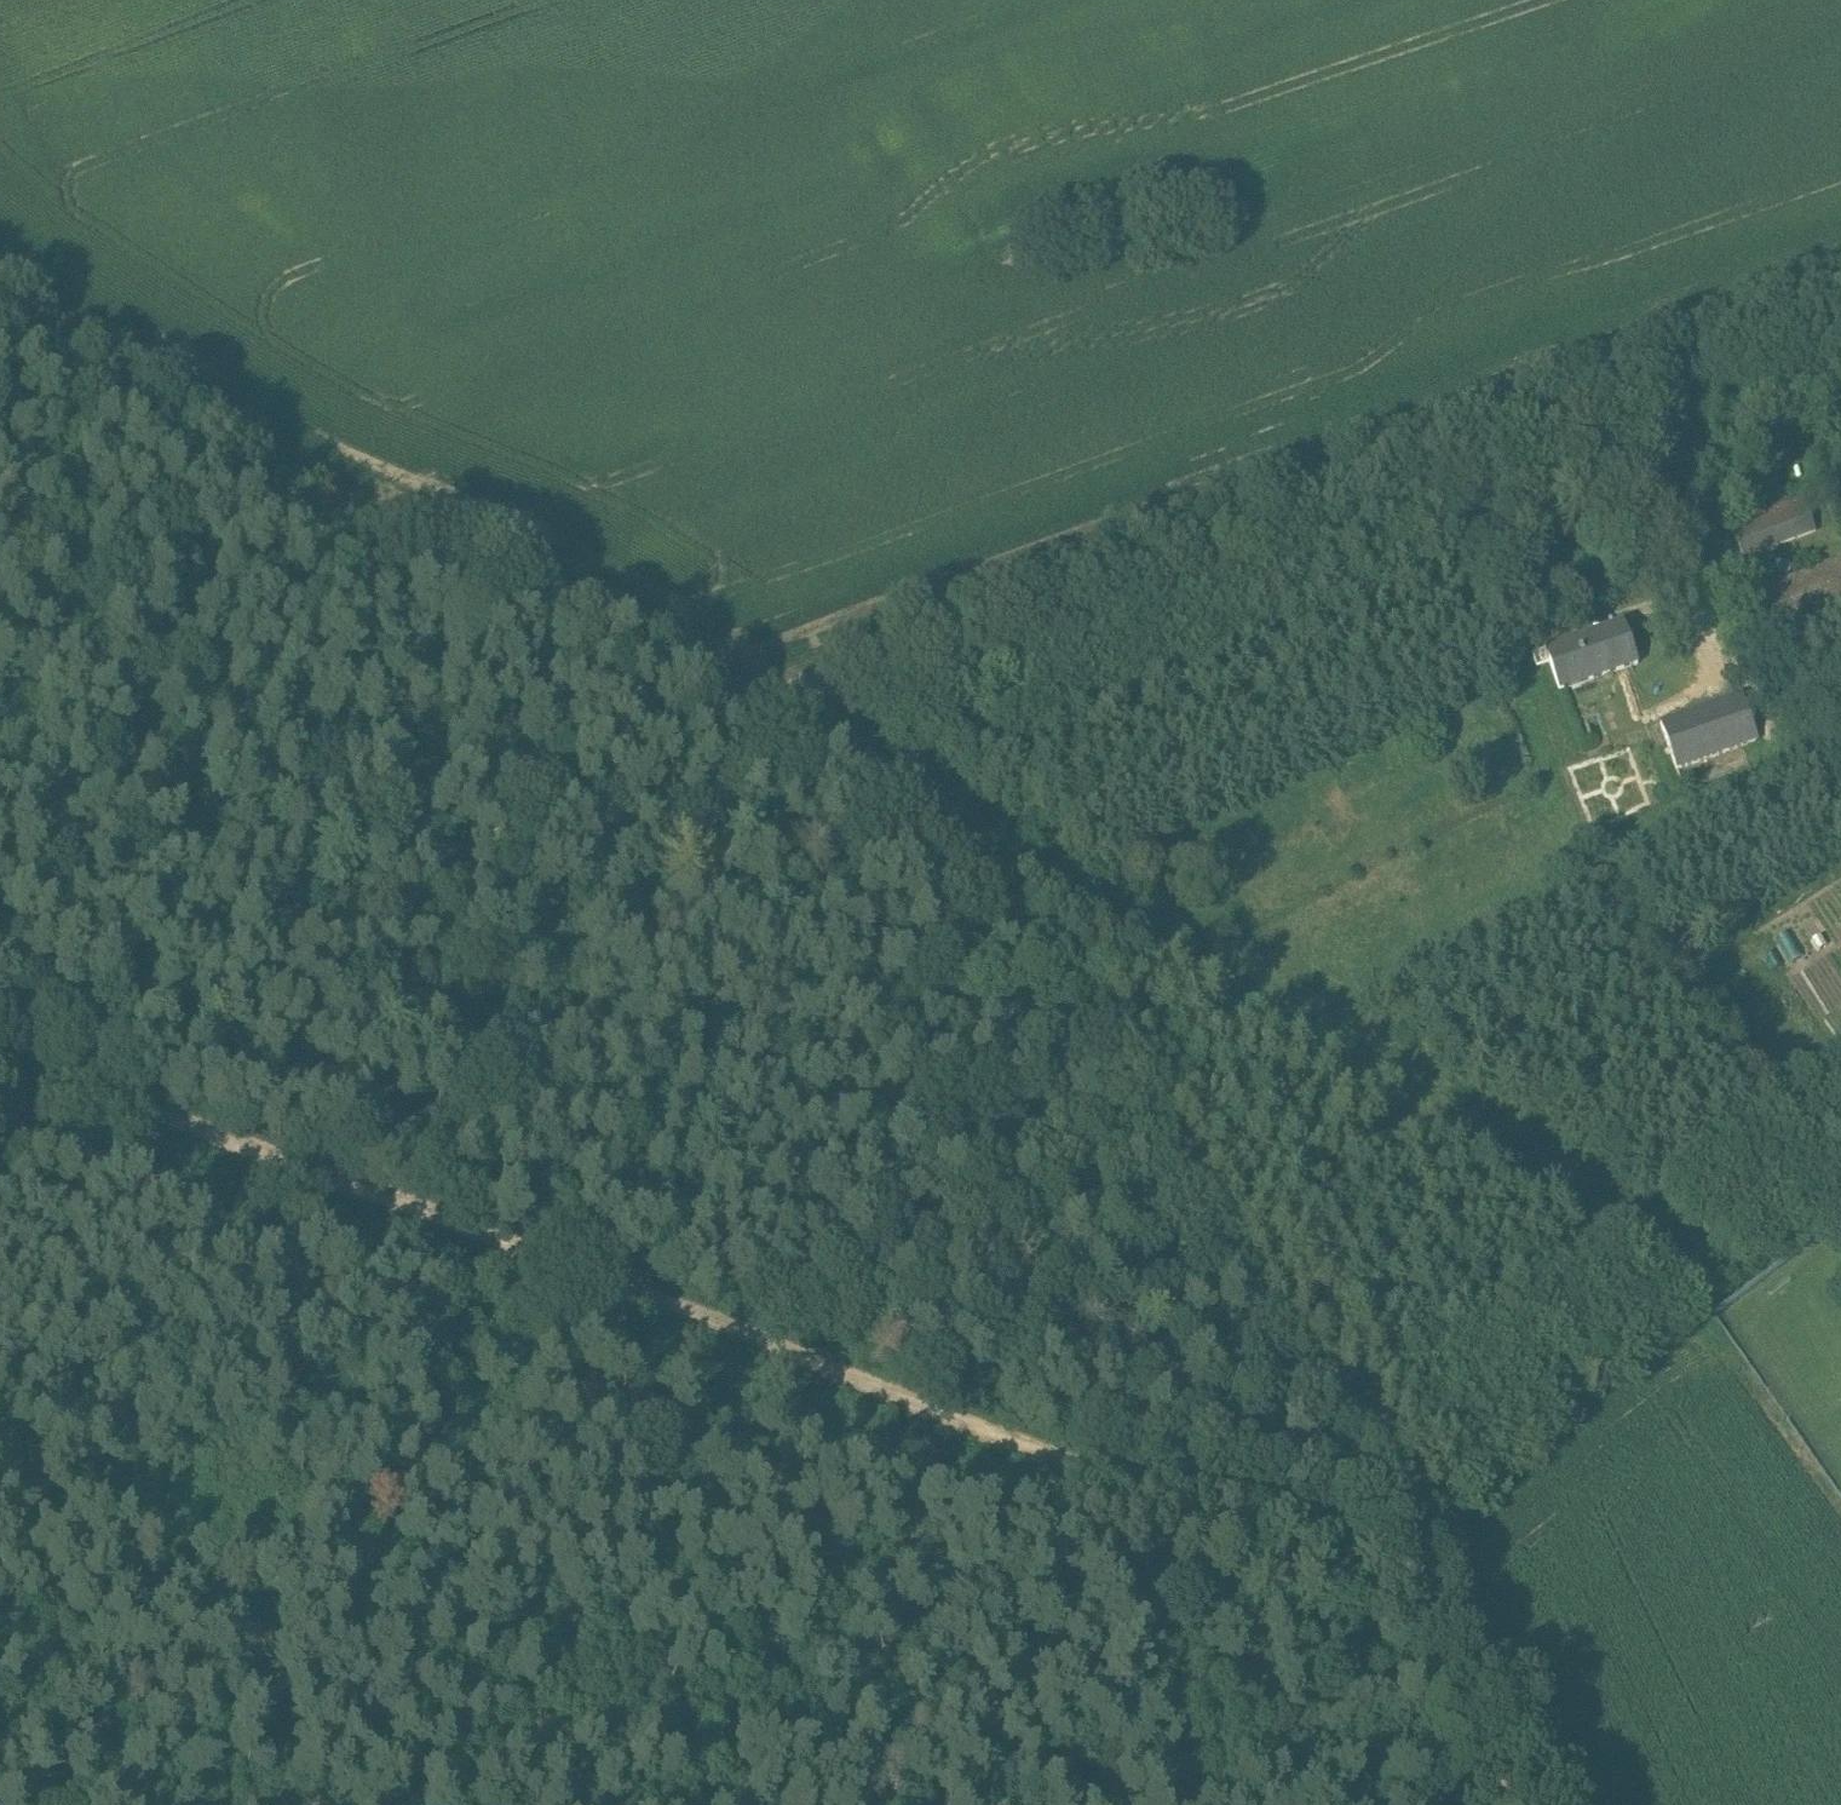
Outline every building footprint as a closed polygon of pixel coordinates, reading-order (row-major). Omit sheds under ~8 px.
[(1803,497),(1731,524),(1742,556),(1815,529),(1803,497)] [(1622,624),(1544,652),(1559,695),(1638,666),(1622,624)] [(1741,697),(1660,726),(1677,772),(1758,743),(1741,697)]
